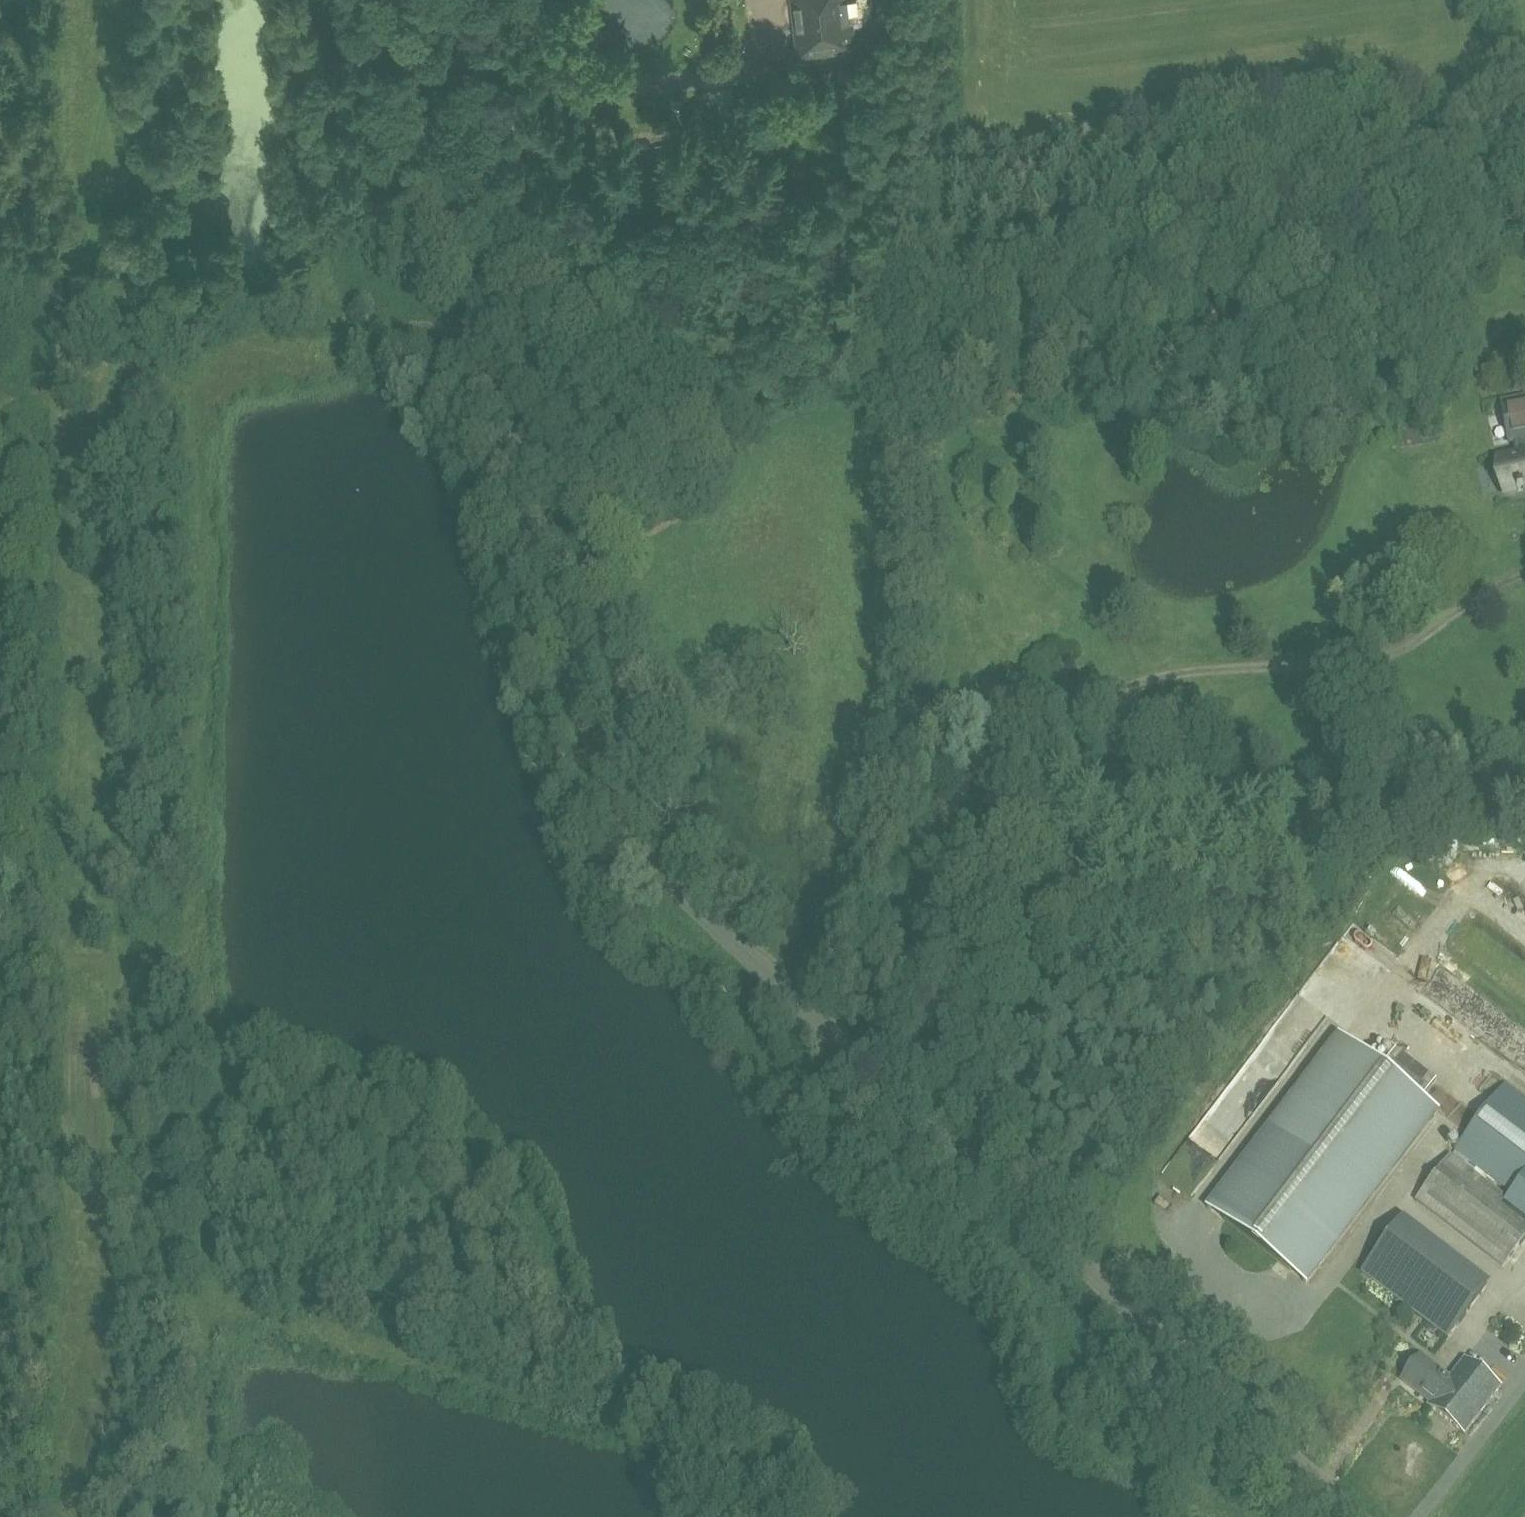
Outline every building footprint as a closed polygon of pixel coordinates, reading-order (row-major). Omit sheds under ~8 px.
[(795,25),(799,53),(854,46),(851,18),(874,16),(872,0),(793,0),(795,18),(795,25)] [(1508,446),(1524,442),(1524,396),(1500,401),(1508,446)] [(1515,455),(1516,461),(1499,464),(1506,495),(1524,491),(1524,442),(1512,445),(1515,455)] [(1438,1110),(1340,1035),(1207,1208),(1306,1283),(1438,1110)] [(1507,1084),(1456,1150),(1513,1193),(1508,1199),(1451,1156),(1417,1201),(1503,1267),(1524,1238),(1524,1098),(1507,1084)] [(1448,1337),(1486,1287),(1475,1279),(1455,1304),(1422,1279),(1404,1303),(1448,1337)] [(1428,1405),(1440,1414),(1461,1386),(1450,1377),(1450,1378),(1422,1356),(1403,1380),(1430,1401),(1427,1405),(1428,1406),(1428,1405)] [(1461,1386),(1440,1414),(1464,1433),(1500,1387),(1465,1359),(1450,1377),(1461,1386)]
